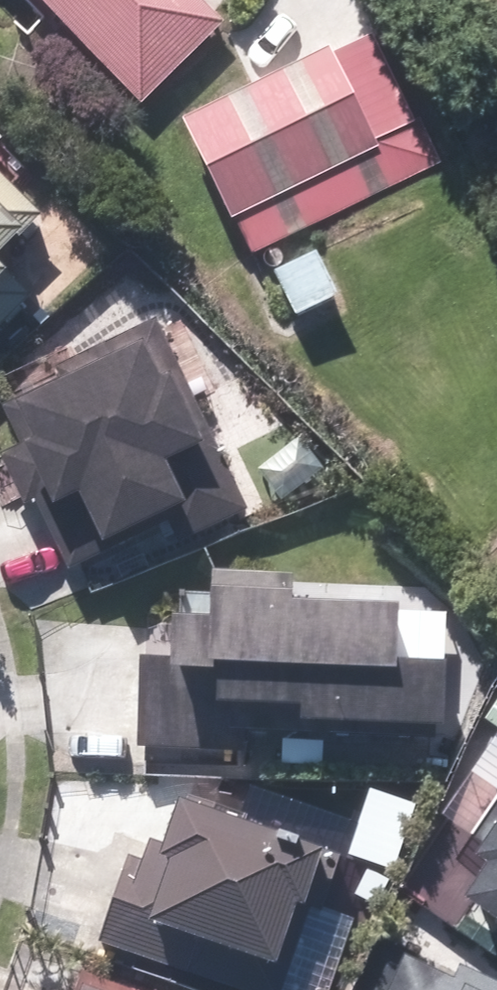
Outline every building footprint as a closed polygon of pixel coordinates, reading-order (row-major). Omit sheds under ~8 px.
[(152,103),(234,26),(210,0),(55,0),(152,103)] [(198,123),(244,217),(389,147),(386,140),(421,122),(379,36),(198,123)] [(4,241),(9,246),(34,220),(0,187),(0,246),(4,241)] [(287,276),(308,317),(351,296),(330,256),(287,276)] [(101,542),(158,514),(173,544),(240,512),(198,428),(190,411),(176,382),(149,328),(0,401),(0,410),(19,449),(0,459),(0,479),(14,508),(25,502),(60,572),(105,550),(101,542)] [(430,669),(379,668),(380,607),(283,605),(283,576),(202,575),(202,604),(195,604),(194,629),(156,628),(155,665),(131,664),(129,751),(238,754),(238,714),(285,715),(285,730),(429,733),(430,669)] [(456,863),(470,872),(448,906),(496,937),(496,799),(456,863)] [(134,860),(103,955),(214,989),(281,989),(286,975),(281,974),(298,924),(306,925),(324,870),(184,824),(169,873),(134,860)] [(404,989),(472,989),(414,966),(404,989)]
